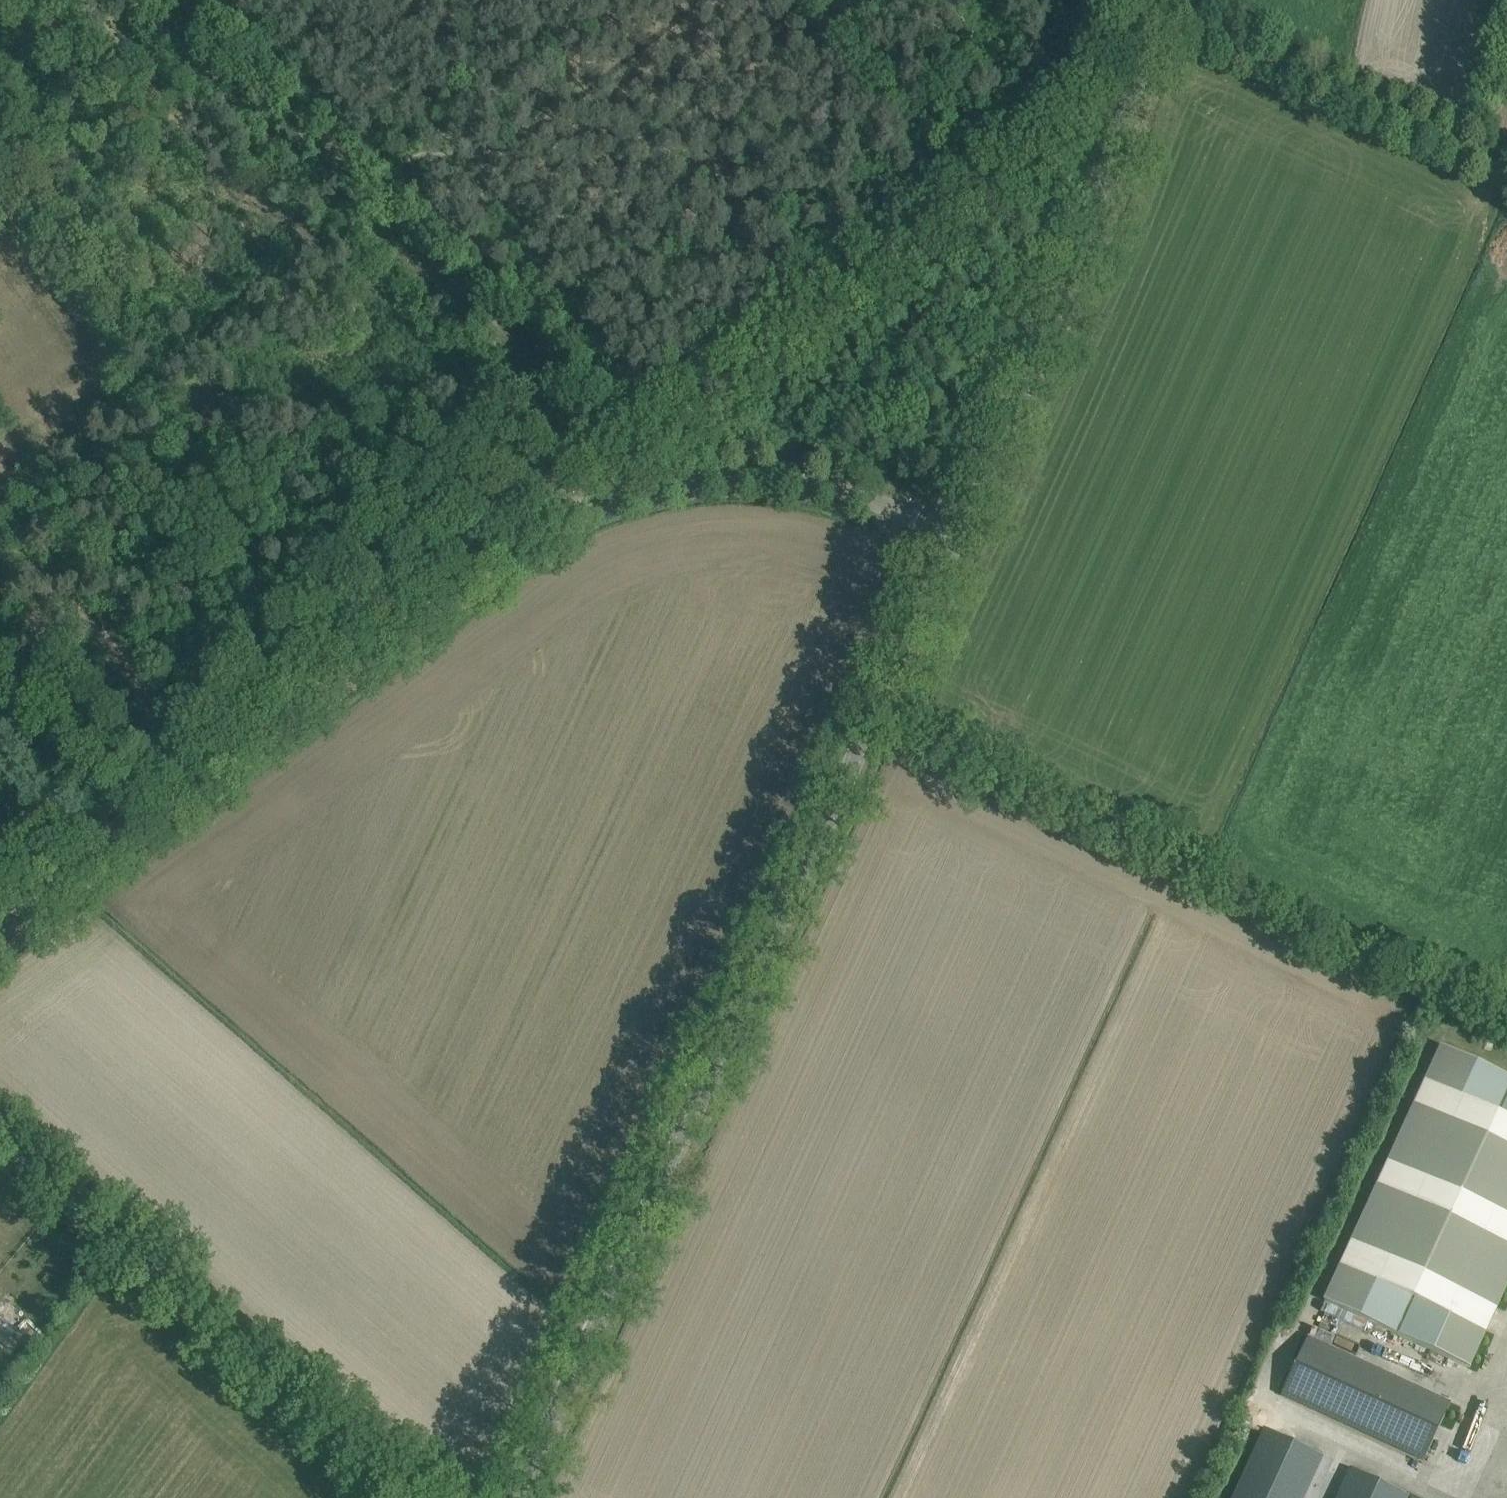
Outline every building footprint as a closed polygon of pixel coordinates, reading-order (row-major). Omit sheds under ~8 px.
[(1439,1046),(1322,1301),(1469,1370),(1506,1288),(1506,1077),(1439,1046)] [(1279,1396),(1423,1462),(1450,1402),(1307,1336),(1279,1396)] [(1322,1457),(1265,1431),(1234,1497),(1303,1497),(1322,1457)] [(1408,1497),(1351,1470),(1338,1497),(1407,1497),(1408,1497)]
